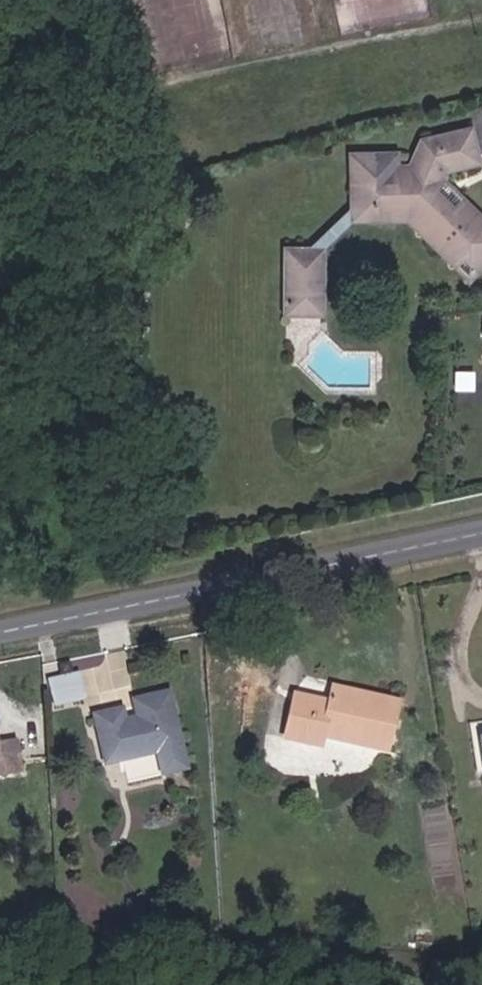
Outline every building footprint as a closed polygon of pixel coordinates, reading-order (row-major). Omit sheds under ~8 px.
[(468,167),(462,134),(433,141),(428,142),(419,144),(410,167),(390,166),(388,154),(348,151),(349,162),(345,215),(355,215),(396,217),(406,217),(416,229),(414,231),(417,234),(428,245),(443,261),(444,262),(451,256),(466,272),(481,256),(481,248),(471,237),(479,231),(453,203),(443,212),(436,203),(429,208),(430,198),(432,175),(468,167)] [(481,248),(481,235),(479,231),(471,237),(481,248)] [(305,244),(280,243),(278,288),(309,289),(311,250),(305,250),(305,244)] [(458,278),(466,272),(451,256),(444,262),(458,278)] [(309,289),(278,288),(277,306),(309,307),(309,289)] [(54,704),(86,698),(81,670),(49,676),(54,704)] [(185,685),(148,692),(152,710),(139,713),(137,701),(109,706),(118,755),(170,746),(174,768),(199,763),(185,685)] [(332,747),(407,765),(418,717),(357,702),(352,720),(339,717),(340,712),(316,706),(305,751),(329,757),(332,747)] [(8,773),(29,771),(26,738),(8,740),(8,773)]
